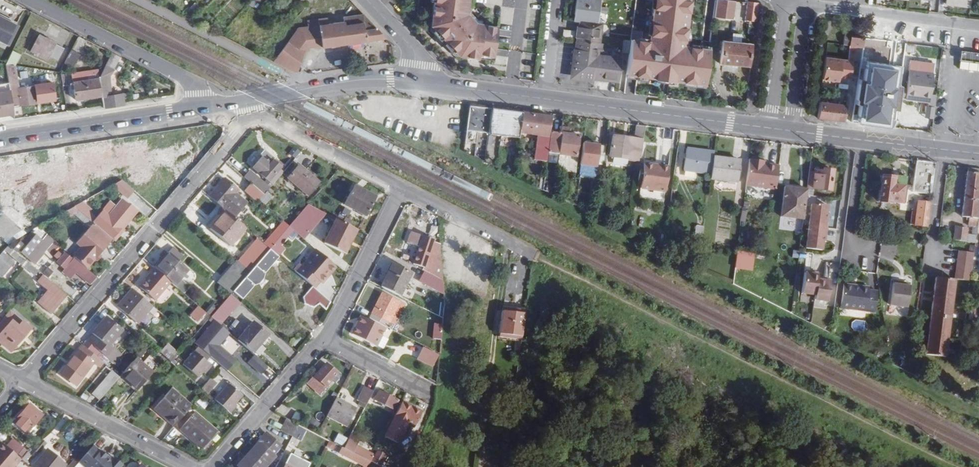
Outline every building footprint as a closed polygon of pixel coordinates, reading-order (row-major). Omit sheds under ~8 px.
[(433,0),(431,17),(435,17),(433,27),(454,51),(464,52),(463,56),(478,58),(479,54),(493,56),(497,25),(475,23),(467,13),(469,0),(433,0)] [(598,0),(577,0),(574,21),(580,21),(598,24),(601,0),(598,0)] [(734,1),(724,0),(717,0),(716,12),(714,12),(714,16),(732,18),(734,1)] [(749,20),(747,34),(754,34),(757,4),(748,3),(746,20),(749,20)] [(322,43),(322,45),(385,36),(363,12),(342,15),(343,19),(327,21),(327,16),(317,17),(318,22),(308,24),(299,25),(273,59),(292,69),(298,69),(306,45),(322,43)] [(19,23),(0,13),(0,37),(9,42),(19,23)] [(435,17),(431,17),(429,29),(452,54),(463,56),(464,52),(454,51),(433,27),(435,17)] [(598,24),(580,21),(576,53),(598,57),(602,24),(598,24)] [(58,57),(65,45),(39,32),(31,48),(48,56),(50,53),(58,57)] [(732,35),(731,42),(740,43),(741,35),(732,35)] [(850,44),(850,46),(850,47),(872,50),(873,40),(851,37),(850,44)] [(720,63),(747,67),(750,44),(740,43),(731,42),(723,41),(720,63)] [(906,53),(916,53),(916,45),(906,44),(906,53)] [(683,74),(683,72),(686,47),(686,46),(673,45),(670,73),(662,72),(663,66),(653,64),(650,88),(704,94),(706,76),(683,74)] [(17,63),(23,51),(14,46),(7,61),(17,63)] [(71,47),(64,61),(73,65),(80,51),(71,47)] [(692,48),(686,47),(683,72),(690,72),(692,48)] [(112,69),(115,69),(122,54),(112,49),(100,73),(102,92),(103,102),(103,105),(123,102),(123,99),(122,91),(112,92),(109,74),(112,69)] [(961,51),(960,59),(978,62),(978,53),(961,51)] [(598,57),(576,53),(573,75),(596,78),(596,77),(618,80),(621,60),(598,57)] [(851,62),(825,58),(822,80),(838,82),(838,77),(849,79),(851,62)] [(35,97),(33,84),(20,85),(17,63),(7,61),(9,79),(12,104),(36,100),(35,97)] [(910,61),(909,71),(933,74),(934,64),(910,61)] [(894,64),(882,62),(877,95),(864,93),(862,108),(888,111),(889,110),(891,110),(892,97),(890,97),(894,64)] [(71,73),(74,97),(102,92),(100,73),(99,69),(71,73)] [(933,74),(909,71),(906,96),(921,98),(921,101),(929,102),(933,74)] [(14,110),(12,104),(9,79),(0,80),(0,113),(14,110)] [(33,84),(35,97),(54,94),(52,80),(33,82),(33,84)] [(469,103),(465,138),(476,140),(478,129),(489,130),(491,106),(469,103)] [(846,106),(819,103),(817,118),(843,122),(846,106)] [(935,117),(936,106),(926,105),(926,116),(935,117)] [(518,135),(519,128),(528,130),(531,112),(491,106),(489,130),(488,131),(518,135)] [(547,133),(550,115),(531,112),(528,130),(547,133)] [(640,160),(645,124),(636,123),(634,136),(613,133),(609,155),(640,160)] [(561,126),(560,131),(558,152),(575,154),(578,134),(569,132),(570,128),(561,126)] [(547,151),(558,152),(560,131),(550,129),(549,133),(547,151)] [(579,162),(596,164),(598,143),(582,141),(579,162)] [(710,171),(713,155),(714,150),(686,146),(683,167),(710,171)] [(263,153),(253,164),(273,182),(279,175),(284,169),(281,167),(280,166),(281,165),(274,158),(275,155),(266,147),(262,152),(263,153)] [(713,155),(710,171),(710,176),(737,180),(740,159),(713,155)] [(577,173),(579,158),(561,156),(559,171),(577,173)] [(761,159),(749,157),(746,184),(775,188),(778,164),(765,162),(760,161),(761,159)] [(917,160),(913,192),(931,194),(935,162),(917,160)] [(643,165),(639,164),(637,182),(640,182),(640,186),(665,189),(668,165),(658,163),(657,165),(654,165),(654,163),(643,161),(643,165)] [(17,162),(0,164),(0,189),(13,187),(21,186),(17,162)] [(306,191),(318,178),(299,162),(287,175),(306,191)] [(253,164),(245,175),(252,180),(264,191),(266,189),(273,182),(253,164)] [(978,197),(978,187),(978,168),(968,166),(961,216),(969,216),(968,221),(977,222),(978,204),(978,197)] [(821,167),(821,169),(810,167),(807,186),(815,187),(828,189),(831,168),(821,167)] [(892,174),(892,177),(881,175),(878,199),(890,201),(890,199),(900,201),(904,176),(892,174)] [(238,187),(226,175),(209,194),(223,205),(224,207),(234,215),(245,202),(234,192),(238,187)] [(129,199),(136,191),(121,179),(114,187),(129,199)] [(252,180),(247,186),(259,197),(264,191),(252,180)] [(366,214),(377,195),(355,183),(344,202),(366,214)] [(807,188),(784,184),(780,214),(803,217),(805,203),(806,194),(807,188)] [(806,194),(814,195),(815,187),(807,186),(807,188),(806,194)] [(91,195),(89,187),(72,189),(74,204),(83,200),(91,195)] [(265,203),(272,194),(266,189),(264,191),(259,197),(265,202),(265,203)] [(96,215),(92,219),(94,221),(113,237),(114,238),(138,209),(132,203),(131,204),(121,196),(108,212),(103,208),(96,215)] [(79,208),(92,219),(96,215),(90,210),(92,207),(83,200),(74,204),(79,208)] [(914,225),(927,227),(930,202),(917,200),(916,211),(912,211),(910,224),(914,224),(914,225)] [(324,210),(308,201),(295,216),(289,223),(294,227),(303,235),(324,210)] [(811,202),(808,224),(826,227),(827,219),(825,218),(827,204),(811,202)] [(79,208),(74,204),(66,209),(69,213),(73,211),(79,208)] [(10,205),(4,210),(23,227),(28,222),(10,205)] [(228,242),(244,224),(234,215),(224,207),(209,225),(228,242)] [(79,208),(73,211),(90,225),(94,221),(92,219),(79,208)] [(748,209),(742,208),(740,229),(745,230),(748,209)] [(23,227),(4,210),(0,215),(0,236),(8,243),(18,237),(28,231),(23,227)] [(353,218),(340,212),(337,216),(350,223),(353,218)] [(350,223),(337,216),(324,241),(341,250),(348,234),(352,236),(357,227),(350,223)] [(81,245),(73,254),(74,256),(87,266),(113,237),(94,221),(90,225),(76,241),(81,245)] [(953,238),(974,242),(975,235),(977,222),(968,221),(968,225),(973,225),(972,234),(966,233),(967,227),(955,226),(953,238)] [(275,239),(280,244),(294,227),(289,223),(284,229),(275,239)] [(268,234),(275,240),(275,239),(284,229),(277,224),(268,234)] [(690,246),(700,248),(703,225),(695,224),(694,238),(691,238),(690,246)] [(808,224),(805,247),(821,249),(823,235),(825,235),(826,227),(808,224)] [(423,265),(422,268),(442,278),(439,241),(432,239),(433,237),(410,230),(407,240),(419,244),(413,261),(423,265)] [(18,237),(8,243),(17,250),(18,249),(35,263),(55,239),(48,233),(44,239),(35,231),(23,242),(18,237)] [(352,236),(348,234),(341,250),(344,252),(352,236)] [(798,238),(785,234),(783,246),(796,250),(798,238)] [(249,265),(266,246),(258,239),(241,258),(249,265)] [(270,246),(278,254),(284,247),(280,244),(275,239),(275,240),(270,246)] [(8,243),(5,247),(35,273),(38,269),(17,250),(8,243)] [(326,272),(335,262),(317,247),(302,264),(300,262),(295,268),(313,283),(315,285),(320,279),(322,280),(328,274),(326,272)] [(277,256),(268,248),(250,268),(232,289),(241,297),(253,283),(258,281),(264,274),(265,269),(277,256)] [(1,275),(15,259),(3,249),(0,253),(0,275),(1,275)] [(168,250),(155,266),(171,280),(181,289),(188,282),(180,276),(188,267),(168,250)] [(973,251),(958,250),(955,278),(969,280),(973,251)] [(737,251),(737,270),(755,270),(755,252),(737,251)] [(45,255),(36,263),(41,268),(49,260),(45,255)] [(92,280),(98,275),(87,266),(74,256),(69,261),(92,280)] [(236,257),(217,280),(230,291),(232,289),(248,268),(236,257)] [(411,269),(393,260),(381,284),(400,292),(411,269)] [(328,274),(337,264),(335,262),(326,272),(328,274)] [(171,280),(155,266),(145,276),(146,277),(140,284),(155,297),(171,280)] [(429,285),(434,276),(421,270),(417,279),(429,285)] [(804,271),(801,292),(815,293),(817,276),(818,271),(810,270),(809,272),(804,271)] [(52,312),(67,294),(43,273),(38,279),(48,287),(38,299),(52,312)] [(78,273),(73,277),(82,286),(86,282),(78,273)] [(817,276),(815,293),(814,298),(827,300),(830,280),(825,279),(825,277),(817,276)] [(944,355),(954,279),(936,276),(926,353),(944,355)] [(893,279),(890,303),(907,306),(910,284),(900,283),(901,280),(893,279)] [(837,282),(834,305),(874,311),(877,289),(869,288),(869,286),(858,284),(858,286),(853,285),(853,284),(837,282)] [(319,300),(326,306),(330,299),(315,285),(313,283),(304,294),(305,301),(313,304),(319,300)] [(142,295),(132,286),(117,304),(137,321),(152,304),(142,295)] [(230,291),(222,300),(231,308),(239,298),(230,291)] [(370,315),(386,322),(392,325),(404,302),(382,291),(370,315)] [(182,311),(187,306),(177,297),(172,302),(182,311)] [(217,297),(212,303),(216,308),(216,307),(222,301),(217,297)] [(216,308),(210,314),(215,318),(219,321),(231,308),(222,300),(222,301),(216,307),(216,308)] [(206,310),(210,314),(216,308),(212,303),(211,303),(206,310)] [(189,315),(199,325),(208,315),(198,305),(189,315)] [(12,318),(19,323),(23,318),(11,307),(0,319),(0,332),(12,318)] [(499,336),(520,340),(524,316),(502,313),(499,336)] [(107,344),(121,327),(106,314),(92,331),(93,333),(88,339),(94,344),(89,349),(102,360),(106,355),(112,360),(114,357),(112,355),(116,351),(107,344)] [(375,344),(384,325),(360,314),(351,332),(375,344)] [(19,323),(12,318),(0,332),(0,338),(8,345),(13,339),(17,342),(31,325),(23,318),(19,323)] [(211,354),(228,369),(236,359),(218,344),(230,330),(219,321),(215,318),(196,341),(199,344),(211,354)] [(269,333),(255,320),(238,338),(253,351),(269,333)] [(433,340),(441,340),(443,320),(435,320),(433,340)] [(59,370),(73,383),(93,359),(98,364),(102,360),(89,349),(82,343),(59,370)] [(165,343),(159,350),(171,360),(177,353),(165,343)] [(205,372),(212,364),(206,359),(211,354),(199,344),(183,363),(198,375),(203,370),(205,372)] [(424,345),(418,356),(434,364),(440,352),(424,345)] [(268,363),(254,352),(248,359),(261,370),(268,363)] [(137,386),(152,370),(135,355),(120,372),(137,386)] [(318,391),(336,371),(325,362),(307,382),(318,391)] [(92,389),(100,396),(119,374),(111,367),(92,389)] [(271,380),(276,372),(268,367),(263,375),(271,380)] [(211,375),(201,386),(207,391),(216,379),(211,375)] [(242,393),(228,381),(214,397),(229,410),(236,403),(235,402),(242,393)] [(359,403),(364,406),(373,389),(364,384),(357,398),(360,400),(359,403)] [(154,406),(174,423),(174,422),(190,405),(191,403),(171,386),(154,406)] [(392,407),(396,397),(379,388),(374,398),(392,407)] [(347,425),(357,406),(336,395),(325,414),(347,425)] [(413,423),(420,409),(402,399),(394,413),(384,433),(395,439),(405,419),(413,423)] [(26,430),(42,412),(30,402),(14,419),(26,430)] [(190,405),(174,422),(179,426),(194,409),(190,405)] [(201,446),(217,429),(194,409),(179,426),(201,446)] [(291,434),(297,422),(286,416),(280,428),(291,434)] [(258,441),(260,443),(268,434),(264,430),(255,441),(256,442),(258,441)] [(359,437),(350,432),(343,445),(352,450),(355,443),(359,437)] [(272,452),(280,443),(268,434),(260,443),(258,441),(256,442),(237,463),(242,466),(261,466),(273,453),(272,452)] [(41,435),(32,446),(38,451),(47,440),(41,435)] [(26,448),(13,436),(6,444),(22,457),(30,447),(28,445),(26,448)] [(21,456),(6,444),(2,441),(0,443),(0,466),(11,466),(21,456)] [(79,459),(78,459),(87,466),(118,466),(122,462),(114,455),(111,458),(100,448),(99,449),(93,443),(82,455),(79,459)] [(355,443),(352,450),(369,459),(373,453),(355,443)] [(365,465),(369,459),(352,450),(343,445),(342,445),(338,451),(365,465)] [(31,452),(33,449),(30,447),(22,457),(25,460),(32,453),(31,452)] [(64,462),(47,447),(32,463),(37,466),(60,466),(64,462)] [(377,447),(370,459),(381,465),(387,453),(377,447)] [(309,459),(290,450),(284,461),(281,466),(306,466),(309,459)] [(78,459),(79,459),(74,455),(64,466),(71,466),(78,459)] [(284,461),(279,459),(274,466),(281,466),(284,461)]
